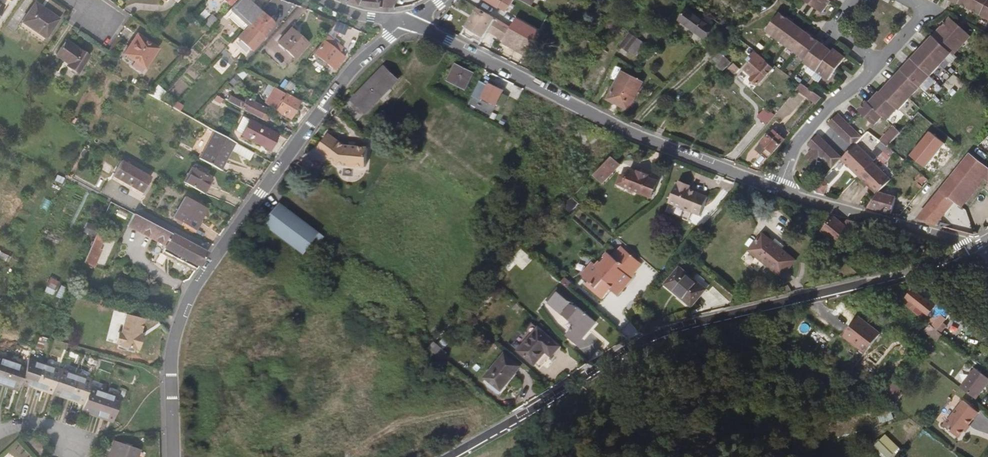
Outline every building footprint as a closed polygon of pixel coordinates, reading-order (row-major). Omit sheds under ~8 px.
[(39,32),(54,12),(37,0),(26,0),(16,14),(39,32)] [(244,7),(250,0),(231,0),(228,3),(241,15),(247,9),(244,7)] [(814,5),(825,14),(836,1),(835,0),(807,0),(814,5)] [(961,8),(963,7),(987,22),(987,0),(948,0),(961,8)] [(463,31),(477,39),(488,22),(495,26),(494,28),(504,35),(504,37),(515,45),(514,48),(524,54),(533,38),(511,25),(500,18),(479,6),(476,10),(472,7),(468,12),(473,15),(463,31)] [(206,24),(211,18),(214,15),(208,8),(199,19),(204,23),(206,24)] [(261,32),(272,20),(259,8),(248,19),(261,32)] [(703,41),(713,32),(693,9),(682,19),(703,41)] [(783,12),(770,30),(809,58),(806,62),(831,81),(849,59),(837,49),(835,51),(783,12)] [(511,25),(514,19),(503,13),(500,18),(511,25)] [(330,24),(343,30),(347,22),(334,16),(330,24)] [(533,38),(538,30),(516,17),(514,19),(511,25),(533,38)] [(955,56),(958,58),(975,41),(954,21),(883,94),(882,93),(871,103),(869,101),(860,111),(881,132),(955,56)] [(292,53),(306,39),(290,24),(276,38),(292,53)] [(122,50),(140,62),(155,43),(135,29),(128,37),(130,38),(122,50)] [(620,43),(629,50),(639,38),(629,31),(620,43)] [(333,62),(339,55),(334,51),(338,46),(323,34),(311,48),(332,64),(326,70),(332,74),(338,65),(333,62)] [(61,62),(72,70),(85,51),(62,35),(52,49),(60,55),(64,57),(62,60),(61,62)] [(120,48),(122,50),(130,38),(128,37),(120,48)] [(723,55),(728,61),(737,54),(730,47),(737,40),(734,37),(721,49),(725,53),(723,55)] [(758,84),(772,66),(753,52),(747,59),(751,61),(746,68),(753,73),(749,77),(758,84)] [(333,102),(351,121),(398,74),(380,56),(333,102)] [(447,73),(462,81),(469,68),(454,61),(447,73)] [(224,87),(227,85),(226,82),(229,79),(226,77),(219,84),(224,87)] [(606,96),(626,106),(636,89),(616,78),(606,96)] [(481,93),(494,100),(501,88),(488,81),(486,83),(479,79),(472,92),(480,96),(481,93)] [(803,95),(809,87),(802,82),(795,90),(803,95)] [(803,95),(806,98),(813,90),(809,87),(803,95)] [(270,107),(282,116),(295,99),(281,90),(270,107)] [(816,106),(823,98),(813,90),(806,98),(816,106)] [(264,111),(258,108),(262,101),(243,91),(239,98),(231,93),(227,98),(261,116),(264,111)] [(178,103),(174,100),(175,98),(172,95),(166,101),(175,106),(178,103)] [(216,119),(244,133),(252,120),(224,105),(216,119)] [(855,143),(862,135),(840,114),(830,123),(852,146),(855,143)] [(880,141),(887,147),(900,133),(892,126),(880,141)] [(196,155),(217,166),(229,146),(217,139),(222,133),(212,127),(196,155)] [(229,146),(236,149),(240,143),(222,133),(217,139),(229,146)] [(771,151),(781,141),(772,133),(769,135),(768,134),(760,142),(771,151)] [(332,166),(364,169),(366,150),(339,147),(323,135),(311,151),(332,166)] [(840,158),(842,156),(819,135),(809,144),(814,149),(807,156),(813,162),(820,155),(832,167),(840,158)] [(247,156),(251,150),(240,143),(236,149),(247,156)] [(872,162),(874,161),(855,143),(852,146),(842,156),(840,158),(859,176),(872,162)] [(889,158),(894,153),(887,147),(883,152),(889,158)] [(884,163),(889,158),(883,152),(877,157),(884,163)] [(958,204),(970,191),(987,168),(969,154),(932,201),(916,221),(963,235),(968,234),(968,231),(939,220),(955,201),(958,204)] [(605,170),(607,172),(616,163),(608,155),(590,174),(596,180),(605,170)] [(108,173),(137,191),(147,174),(119,157),(108,173)] [(876,193),(889,180),(872,162),(859,176),(876,193)] [(180,178),(200,190),(209,174),(189,163),(180,178)] [(826,196),(828,183),(838,173),(832,167),(812,187),(816,193),(826,196)] [(656,182),(646,177),(647,174),(636,169),(634,172),(626,168),(623,175),(621,174),(616,184),(626,189),(624,192),(630,194),(632,191),(637,194),(635,199),(646,203),(656,182)] [(987,195),(987,169),(987,168),(970,191),(983,201),(987,195)] [(250,185),(254,179),(247,175),(243,181),(250,185)] [(669,202),(701,216),(711,194),(679,180),(669,202)] [(900,217),(916,221),(932,201),(920,191),(900,217)] [(179,221),(189,227),(203,206),(183,193),(172,212),(181,218),(179,221)] [(863,206),(891,214),(896,198),(876,193),(863,206)] [(670,203),(667,211),(688,219),(691,211),(670,203)] [(314,237),(316,234),(276,204),(260,224),(300,255),(312,240),(316,242),(318,240),(314,237)] [(123,221),(134,227),(140,216),(128,210),(123,221)] [(134,227),(145,233),(152,222),(140,216),(134,227)] [(846,231),(850,234),(859,224),(845,220),(840,226),(830,218),(826,222),(824,221),(821,224),(824,226),(820,230),(835,243),(846,231)] [(190,266),(203,249),(152,222),(145,233),(168,246),(164,252),(190,266)] [(95,248),(91,246),(98,232),(91,229),(77,258),(87,262),(95,248)] [(780,277),(794,260),(761,234),(748,251),(780,277)] [(633,274),(632,273),(639,264),(621,248),(612,258),(607,253),(595,266),(592,263),(581,275),(594,287),(591,290),(601,298),(609,290),(615,296),(623,288),(620,285),(627,277),(629,279),(633,274)] [(691,305),(704,290),(678,267),(662,284),(675,295),(677,293),(691,305)] [(50,277),(44,290),(53,294),(59,280),(50,277)] [(620,285),(623,288),(630,280),(629,279),(627,277),(620,285)] [(563,334),(572,343),(592,321),(575,307),(570,305),(570,302),(564,298),(555,290),(546,300),(572,324),(563,334)] [(924,316),(931,307),(923,301),(925,298),(923,296),(920,300),(908,291),(902,298),(907,302),(903,306),(909,311),(913,307),(924,316)] [(689,307),(691,305),(677,293),(675,295),(689,307)] [(136,335),(133,335),(139,315),(121,310),(115,329),(112,329),(108,340),(112,341),(130,346),(132,347),(136,335)] [(928,327),(935,333),(945,321),(937,315),(928,327)] [(863,353),(878,334),(856,317),(841,336),(863,353)] [(949,325),(945,329),(956,338),(960,334),(949,325)] [(548,354),(556,344),(535,326),(515,349),(531,362),(543,349),(548,354)] [(439,357),(444,351),(431,341),(426,347),(439,357)] [(952,357),(957,351),(946,341),(941,348),(952,357)] [(15,369),(29,373),(36,353),(23,348),(20,355),(15,369)] [(531,362),(536,367),(548,354),(543,349),(531,362)] [(15,369),(20,355),(5,350),(0,364),(0,372),(12,377),(15,369)] [(29,373),(45,379),(52,358),(36,353),(29,373)] [(499,389),(513,370),(517,365),(500,353),(483,376),(499,389)] [(60,383),(63,373),(67,362),(52,358),(45,379),(60,383)] [(75,388),(79,374),(82,367),(67,362),(63,373),(60,383),(75,388)] [(499,389),(502,392),(517,374),(513,370),(499,389)] [(971,401),(985,383),(970,370),(955,389),(971,401)] [(73,395),(91,401),(98,380),(79,374),(75,388),(73,395)] [(91,401),(108,406),(114,386),(98,380),(91,401)] [(880,394),(885,399),(893,389),(887,385),(880,394)] [(885,399),(888,401),(897,392),(893,389),(885,399)] [(958,433),(964,427),(973,416),(958,403),(939,427),(954,439),(958,433)] [(958,433),(961,436),(967,429),(964,427),(958,433)] [(901,449),(886,434),(873,447),(883,456),(892,456),(901,449)] [(139,450),(114,442),(108,456),(137,456),(139,450)]
